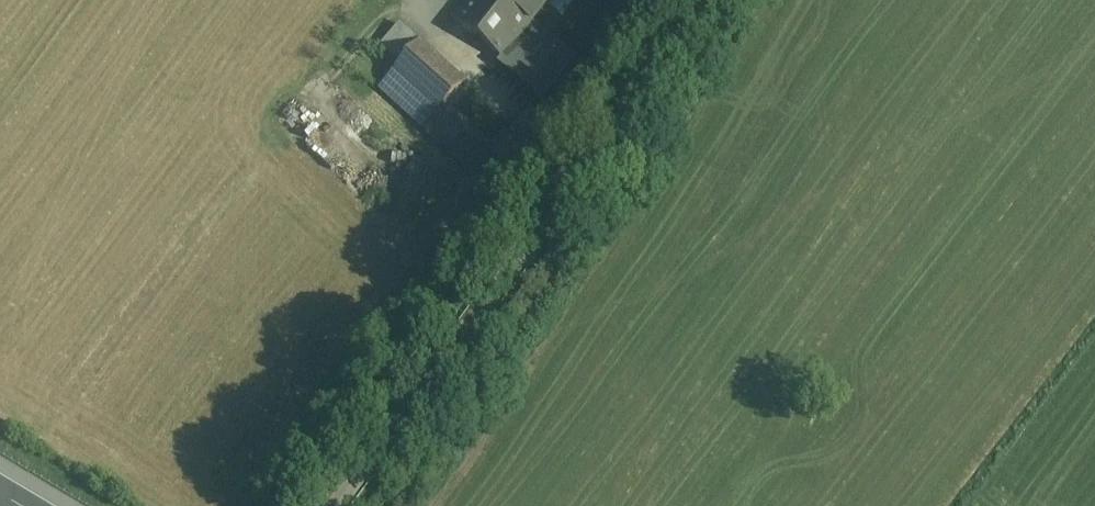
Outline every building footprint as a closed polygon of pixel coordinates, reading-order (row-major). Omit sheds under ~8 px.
[(453,19),(502,58),(531,21),(547,0),(468,0),(453,19)] [(543,98),(576,56),(531,21),(502,58),(498,63),(543,98)] [(463,85),(418,44),(378,87),(423,128),(447,102),(463,85)] [(423,128),(487,186),(520,150),(501,133),(492,144),(447,102),(423,128)]
